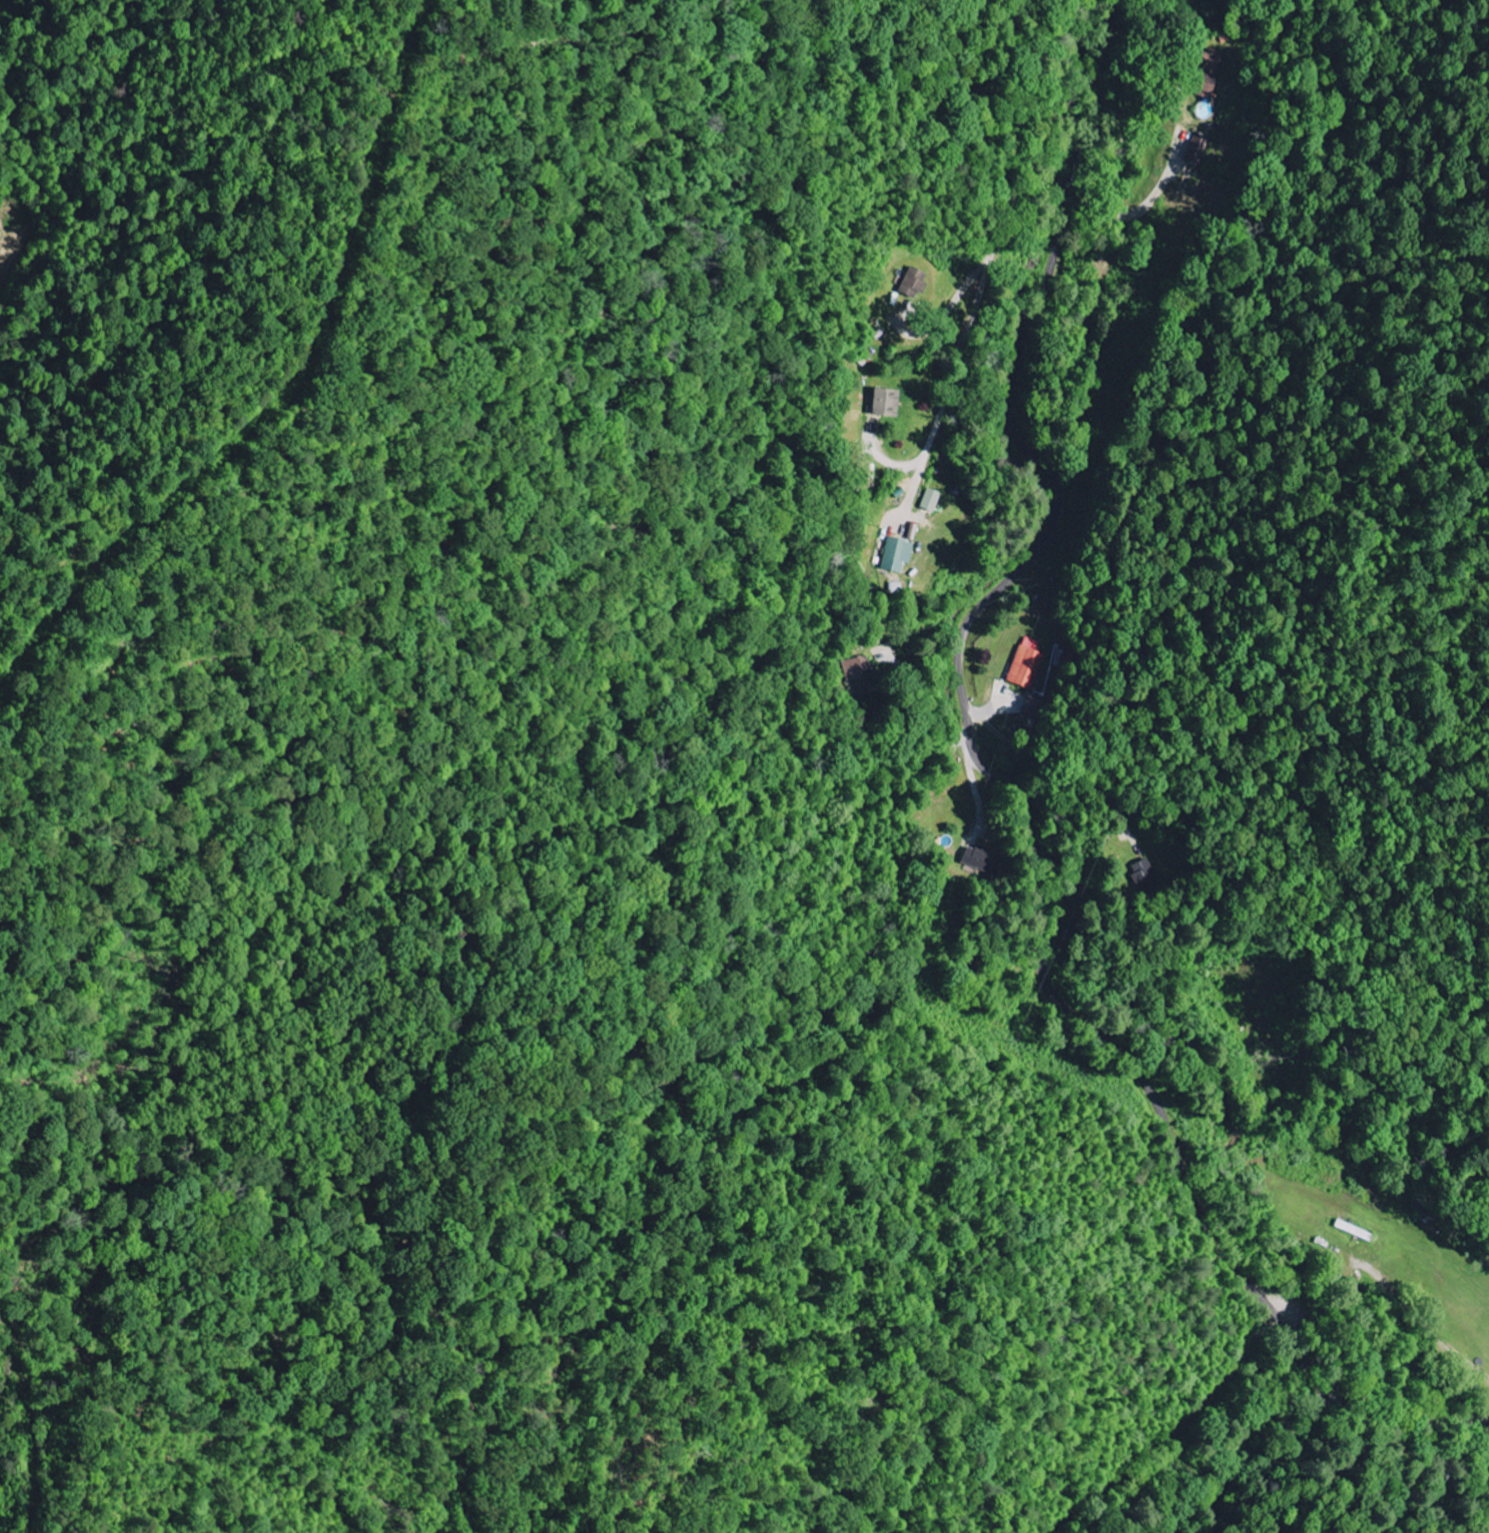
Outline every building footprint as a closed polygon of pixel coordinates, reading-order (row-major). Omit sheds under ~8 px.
[(1227,53),(1212,49),(1206,72),(1221,76),(1227,53)] [(1218,77),(1204,75),(1201,97),(1215,98),(1218,77)] [(1186,158),(1206,166),(1216,144),(1196,135),(1186,158)] [(931,274),(913,266),(902,290),(920,298),(931,274)] [(900,418),(903,392),(878,389),(875,415),(900,418)] [(922,508),(937,513),(943,493),(928,489),(922,508)] [(910,566),(917,544),(891,537),(883,567),(904,573),(906,565),(910,566)] [(1009,682),(1034,690),(1046,654),(1038,652),(1041,643),(1024,637),(1009,682)] [(875,692),(867,657),(846,662),(851,683),(855,683),(858,696),(875,692)] [(997,853),(977,846),(975,850),(969,847),(963,863),(990,873),(997,853)] [(1131,867),(1137,880),(1154,872),(1148,859),(1131,867)]
